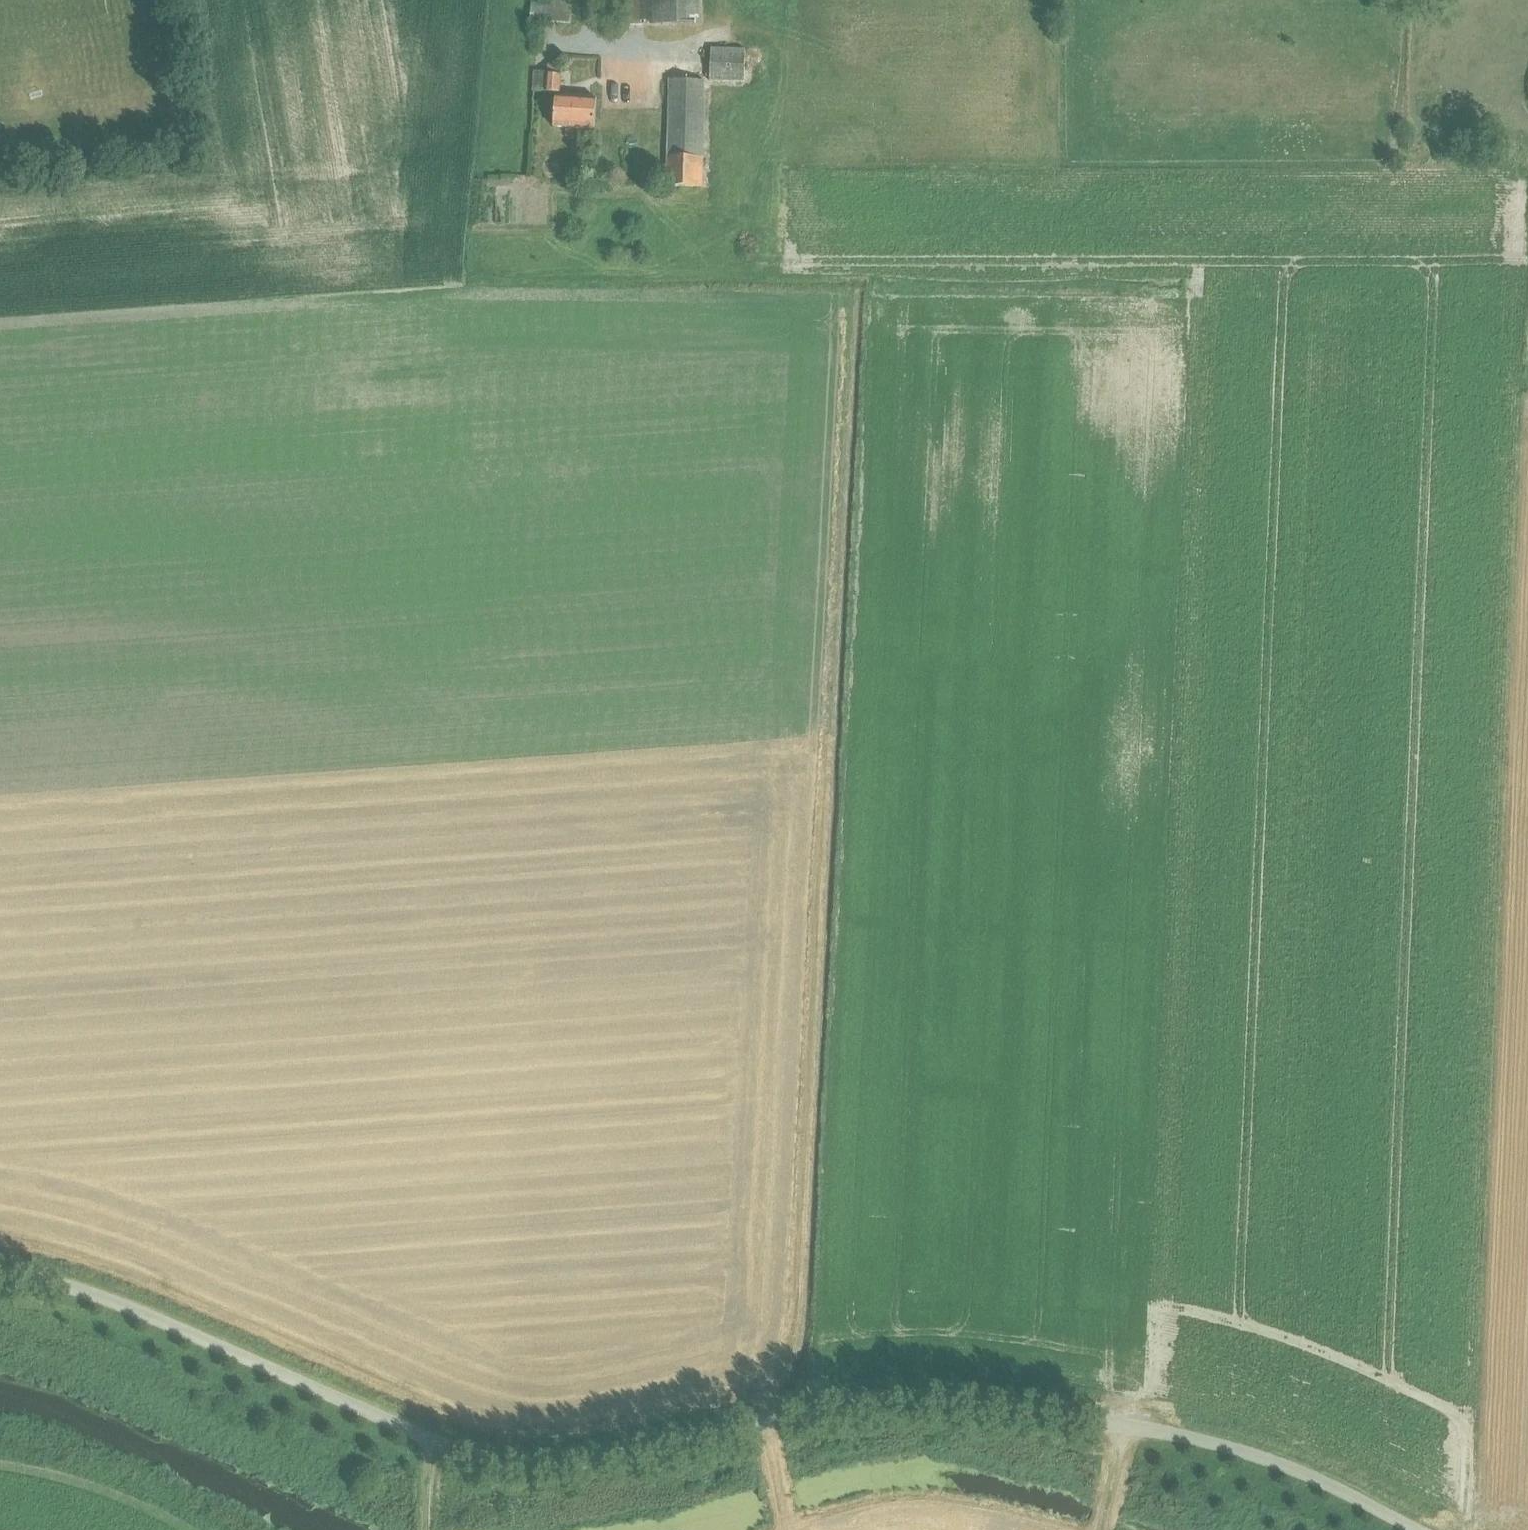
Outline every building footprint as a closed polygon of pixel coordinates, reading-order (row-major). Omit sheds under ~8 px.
[(530,15),(570,19),(572,0),(532,0),(530,15)] [(623,25),(643,25),(643,0),(622,0),(623,25)] [(744,82),(745,49),(711,48),(709,81),(744,82)] [(534,71),(533,91),(559,93),(560,73),(547,72),(534,71)] [(704,80),(669,79),(666,187),(702,188),(704,80)] [(596,98),(555,96),(553,127),(594,130),(596,98)]
